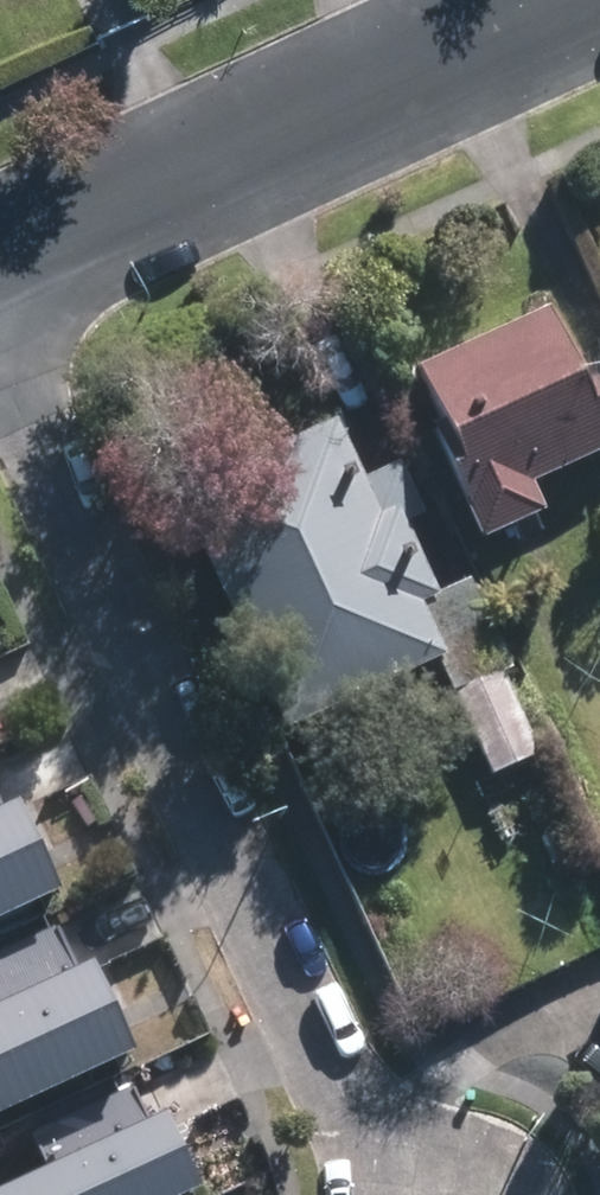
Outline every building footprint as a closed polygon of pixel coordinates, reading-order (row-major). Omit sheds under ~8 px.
[(599,454),(599,395),(585,361),(576,366),(549,306),(411,368),(434,423),(425,428),(475,541),(540,513),(529,486),(599,454)] [(333,419),(177,492),(288,734),(436,665),(490,782),(540,760),(500,675),(507,673),(465,581),(436,595),(404,526),(424,518),(400,464),(362,483),(333,419)] [(0,810),(0,935),(75,902),(28,798),(0,810)] [(550,872),(582,859),(570,831),(538,844),(550,872)] [(0,1002),(0,1127),(147,1061),(100,957),(0,1002)] [(0,1194),(197,1194),(165,1122),(0,1194)]
